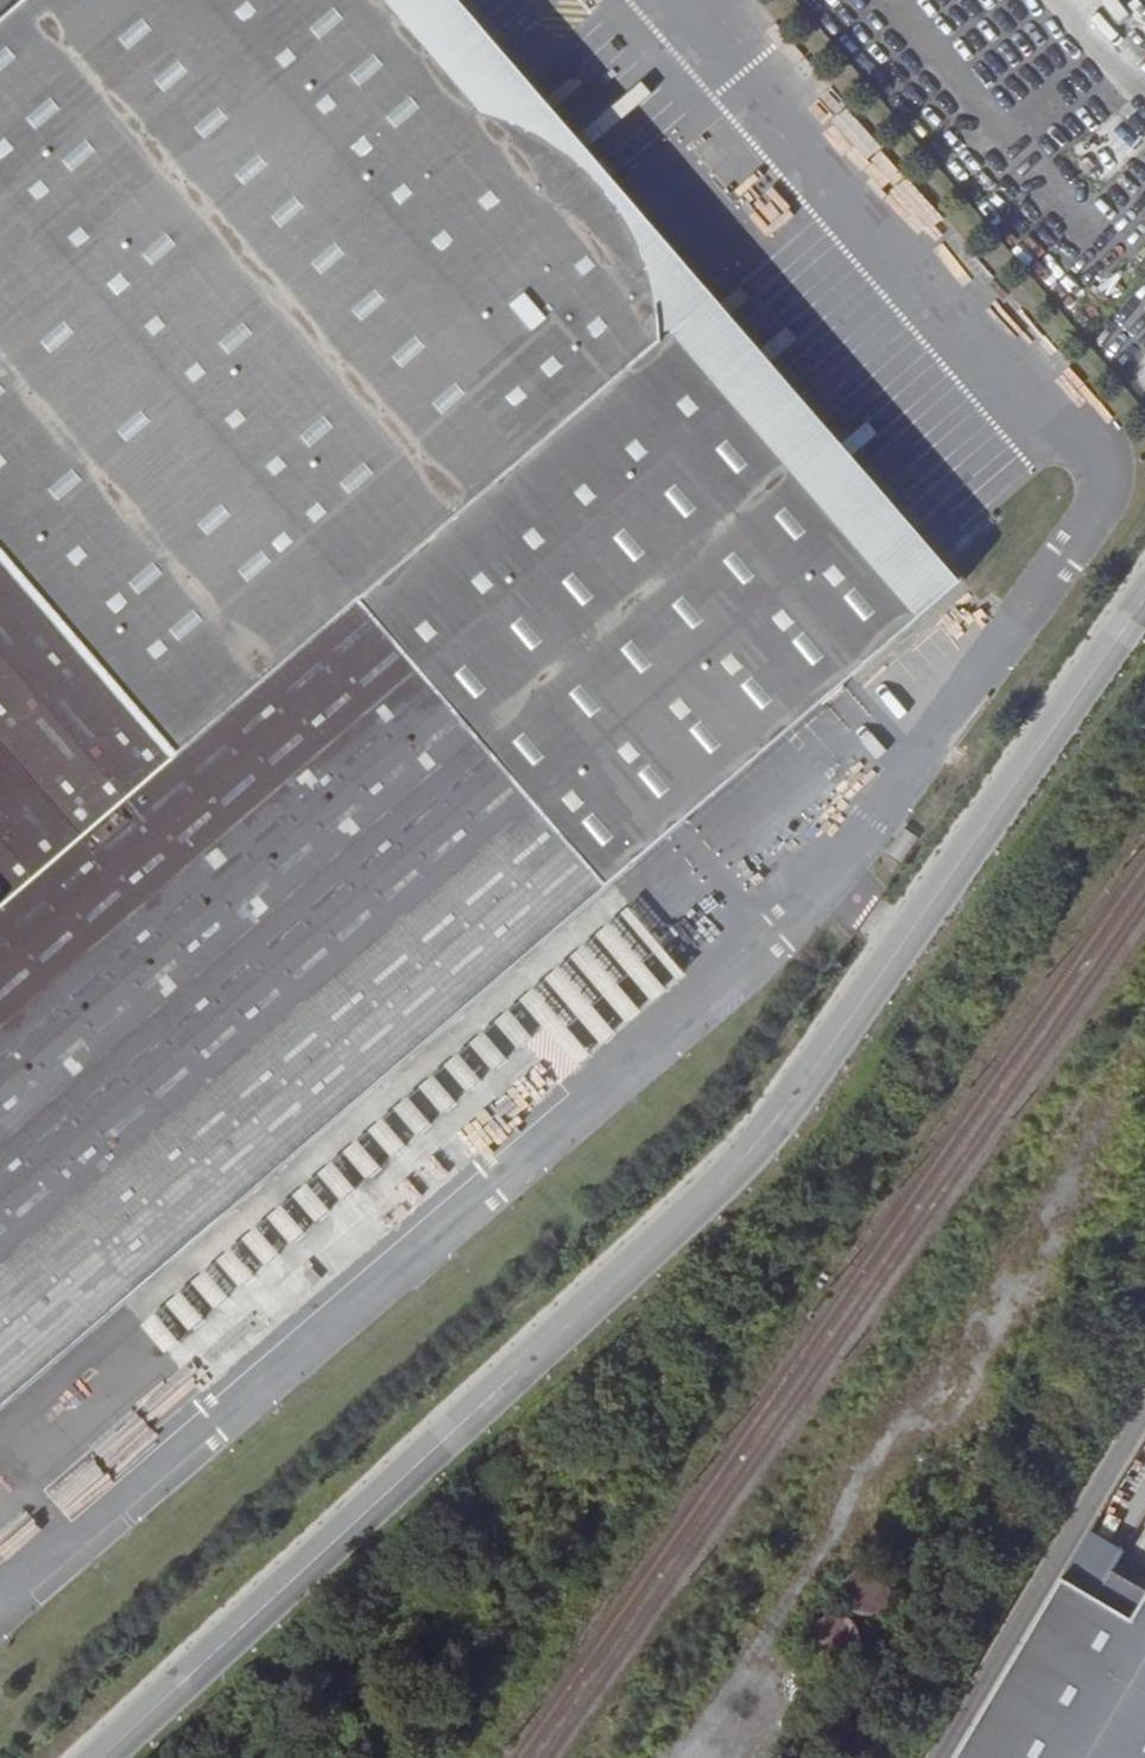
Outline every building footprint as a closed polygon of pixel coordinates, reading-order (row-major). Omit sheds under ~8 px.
[(982,573),(978,568),(925,590),(697,321),(683,318),(680,268),(662,212),(637,177),(619,157),(577,128),(540,112),(504,108),(507,97),(423,0),(28,0),(0,24),(0,1408),(982,573)] [(978,568),(493,0),(423,0),(507,97),(504,108),(540,112),(577,128),(619,157),(637,177),(662,212),(680,268),(683,318),(697,321),(925,590),(978,568)] [(1071,152),(1098,181),(1144,138),(1144,133),(1120,107),(1071,152)] [(353,1231),(346,1257),(614,1028),(603,1025),(591,1035),(555,1025),(552,1037),(530,1031),(511,1010),(505,1008),(475,1034),(475,1035),(402,1097),(401,1101),(389,1111),(381,1138),(395,1141),(391,1159),(382,1156),(376,1179),(354,1197),(349,1215),(359,1226),(353,1231)] [(865,1615),(873,1615),(881,1612),(887,1606),(891,1599),(892,1590),(890,1582),(885,1575),(879,1570),(871,1568),(863,1568),(855,1571),(849,1577),(845,1584),(844,1593),(846,1601),(850,1608),(857,1613),(865,1615)] [(1047,1757),(1144,1757),(1144,1594),(1047,1757)]
